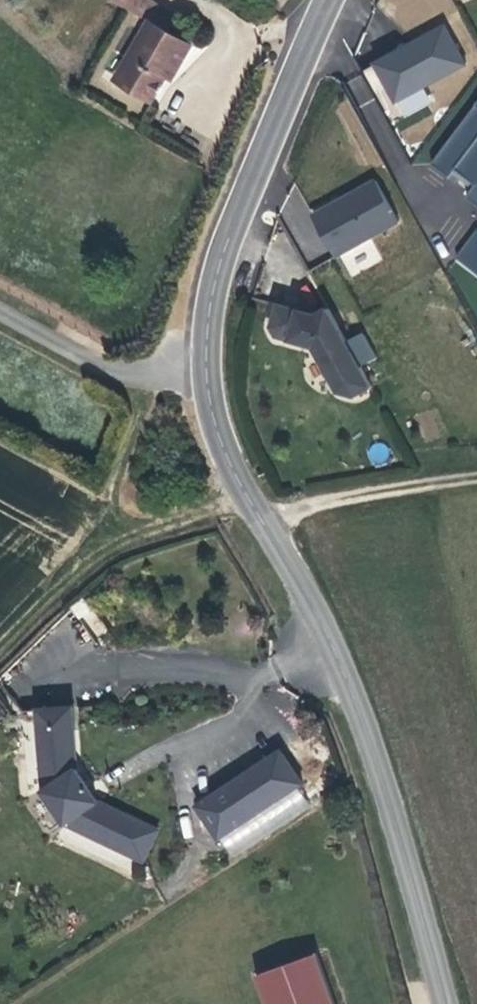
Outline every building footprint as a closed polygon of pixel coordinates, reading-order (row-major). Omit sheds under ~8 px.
[(149,16),(156,3),(157,0),(118,0),(149,16)] [(191,0),(172,0),(182,9),(191,0)] [(172,28),(149,16),(116,77),(153,96),(175,56),(182,61),(193,39),(172,28)] [(443,27),(371,65),(392,104),(464,66),(443,27)] [(433,163),(450,177),(453,171),(460,176),(470,183),(466,189),(476,197),(476,102),(433,163)] [(400,223),(374,178),(345,194),(316,211),(340,255),(400,223)] [(459,253),(476,266),(476,230),(459,253)] [(340,391),(355,395),(372,385),(328,307),(316,313),(278,304),(273,328),(279,337),(316,347),(340,391)] [(160,827),(97,799),(73,766),(73,706),(30,707),(36,793),(61,829),(145,864),(160,827)] [(223,840),(297,788),(273,755),(200,808),(223,840)] [(260,983),(267,1003),(335,1003),(321,962),(260,983)]
